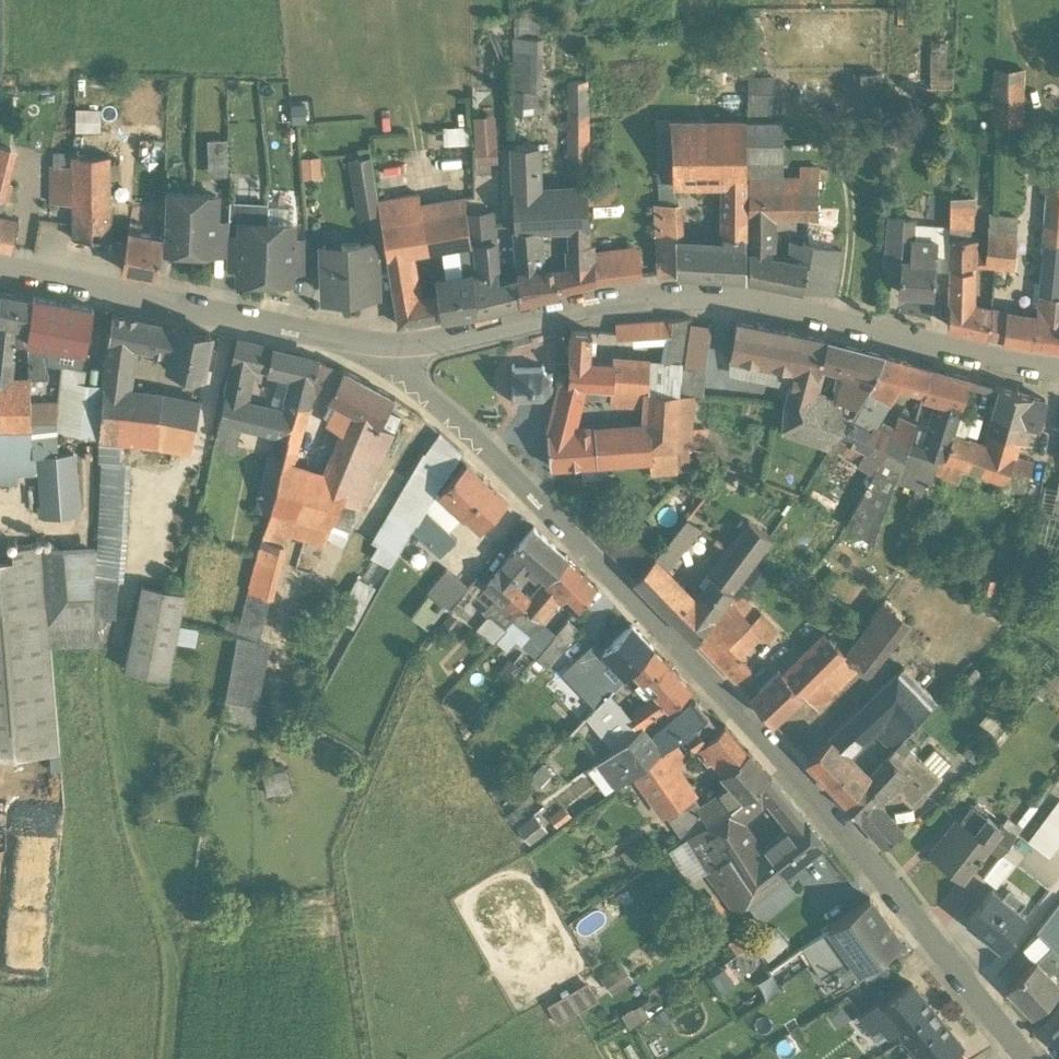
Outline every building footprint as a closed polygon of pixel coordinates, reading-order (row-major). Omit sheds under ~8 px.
[(536,30),(514,30),(514,46),(536,46),(536,30)] [(536,46),(514,46),(513,84),(534,85),(540,86),(540,51),(536,51),(536,46)] [(1023,52),(995,51),(993,115),(1021,116),(1023,52)] [(880,105),(881,65),(853,64),(852,104),(880,105)] [(773,71),(747,71),(747,114),(773,114),(773,71)] [(534,85),(513,84),(512,105),(532,106),(534,85)] [(586,91),(569,92),(570,169),(573,169),(574,182),(587,182),(588,181),(588,179),(586,91)] [(494,114),(478,115),(478,151),(496,150),(494,114)] [(712,126),(711,115),(671,115),(671,119),(672,168),(672,173),(673,173),(723,172),(723,165),(729,165),(729,172),(745,172),(746,169),(745,114),(720,114),(720,126),(712,126)] [(720,114),(711,115),(712,126),(720,126),(720,114)] [(781,171),(780,114),(773,114),(747,114),(745,114),(746,169),(749,169),(765,169),(765,171),(781,171)] [(672,168),(671,119),(650,119),(650,168),(653,168),(672,168)] [(429,144),(469,142),(468,122),(443,124),(444,130),(428,131),(429,144)] [(230,166),(228,131),(208,132),(210,167),(230,166)] [(540,184),(537,138),(510,140),(514,224),(538,223),(538,222),(575,220),(574,182),(540,184)] [(0,143),(0,179),(2,179),(9,145),(0,143)] [(301,149),(302,170),(321,169),(320,149),(301,149)] [(74,150),(55,150),(55,162),(52,162),(51,199),(73,199),(74,150)] [(109,151),(74,150),(73,199),(73,233),(111,234),(111,212),(109,181),(109,151)] [(370,152),(351,154),(359,206),(379,203),(378,196),(370,152)] [(1043,158),(1042,174),(1049,174),(1044,236),(1058,237),(1058,160),(1043,158)] [(672,168),(653,168),(653,197),(655,197),(663,197),(666,197),(675,197),(673,173),(672,173),(672,168)] [(817,168),(799,169),(799,171),(784,171),(784,197),(783,210),(797,211),(807,211),(812,211),(817,211),(817,168)] [(781,171),(765,171),(765,184),(749,184),(749,196),(765,196),(784,197),(784,171),(781,171)] [(729,172),(723,172),(724,216),(745,216),(745,172),(729,172)] [(616,178),(588,179),(588,181),(587,182),(588,196),(617,195),(616,178)] [(587,182),(574,182),(575,220),(579,224),(589,223),(588,196),(587,182)] [(190,188),(164,187),(164,200),(163,232),(160,244),(188,245),(190,188)] [(216,189),(190,188),(188,245),(214,247),(215,216),(216,189)] [(974,189),(949,189),(948,232),(949,231),(971,232),(974,189)] [(417,190),(378,196),(379,203),(381,218),(421,211),(419,199),(417,190)] [(464,191),(419,199),(421,211),(425,232),(426,238),(427,244),(459,239),(471,237),(469,223),(464,191)] [(765,196),(749,196),(749,216),(771,217),(771,210),(765,210),(765,196)] [(784,197),(765,196),(765,210),(771,210),(783,210),(784,197)] [(666,212),(666,197),(663,197),(655,197),(656,232),(676,230),(676,212),(666,212)] [(675,197),(666,197),(666,212),(676,212),(675,197)] [(1017,210),(988,207),(985,230),(977,230),(977,232),(977,259),(1012,264),(1017,210)] [(12,243),(18,214),(0,210),(0,241),(12,243)] [(421,211),(381,218),(387,250),(409,247),(421,245),(427,244),(426,238),(425,232),(421,211)] [(913,213),(887,211),(886,230),(900,231),(912,232),(913,213)] [(229,217),(215,216),(214,247),(226,247),(227,247),(227,229),(228,230),(229,217)] [(267,217),(241,216),(239,261),(239,273),(264,274),(267,217)] [(724,240),(695,238),(677,238),(675,267),(745,272),(745,216),(724,216),(724,240)] [(771,217),(749,216),(747,272),(785,280),(790,255),(770,251),(771,217)] [(812,216),(806,216),(806,237),(819,239),(819,216),(812,216)] [(293,218),(267,217),(264,274),(290,275),(291,263),(292,232),(293,218)] [(492,221),(469,223),(471,237),(471,239),(473,238),(494,236),(494,234),(492,221)] [(538,223),(514,224),(517,271),(519,295),(559,286),(558,269),(557,263),(541,264),(538,223)] [(589,223),(579,224),(577,226),(577,239),(577,244),(594,244),(594,238),(589,238),(589,223)] [(128,225),(121,265),(156,271),(160,244),(163,232),(136,227),(128,225)] [(228,230),(227,229),(227,247),(226,247),(225,260),(239,261),(241,230),(228,230)] [(676,230),(656,232),(659,268),(675,267),(677,238),(676,230)] [(900,231),(886,230),(883,257),(899,258),(900,231)] [(934,255),(910,253),(911,242),(912,232),(900,231),(899,258),(901,258),(899,285),(932,288),(933,274),(934,274),(935,270),(933,270),(934,255)] [(971,232),(949,231),(950,260),(973,261),(977,261),(977,259),(977,232),(971,232)] [(307,233),(292,232),(291,263),(310,264),(307,233)] [(341,245),(322,245),(323,287),(347,286),(347,291),(364,291),(364,280),(375,280),(374,253),(372,253),(371,236),(341,237),(341,245)] [(494,236),(473,238),(475,255),(496,250),(495,242),(494,236)] [(806,237),(802,236),(802,258),(807,259),(802,283),(817,286),(826,241),(819,239),(806,237)] [(1044,236),(1040,287),(1058,288),(1058,237),(1044,236)] [(462,269),(435,273),(438,290),(417,293),(417,298),(420,315),(477,306),(474,267),(476,267),(475,255),(473,238),(471,239),(471,237),(459,239),(462,269)] [(638,241),(594,247),(595,277),(642,271),(638,241)] [(935,244),(911,242),(910,253),(934,255),(935,244)] [(577,244),(572,245),(571,244),(569,245),(570,266),(571,283),(595,277),(594,247),(594,244),(577,244)] [(409,247),(387,250),(395,301),(417,298),(417,293),(409,247)] [(498,276),(496,250),(475,255),(476,267),(474,267),(477,306),(519,295),(517,271),(498,276)] [(802,258),(790,255),(785,280),(802,283),(807,259),(802,258)] [(973,261),(950,260),(947,319),(986,328),(990,305),(991,299),(971,296),(973,261)] [(570,266),(558,269),(559,286),(571,283),(570,266)] [(1040,287),(1036,313),(1033,337),(1058,340),(1058,288),(1040,287)] [(1,288),(0,293),(0,365),(1,361),(5,361),(6,352),(12,353),(16,321),(29,322),(33,294),(1,288)] [(93,305),(33,294),(29,322),(28,333),(28,350),(44,349),(44,337),(63,340),(62,344),(72,346),(73,342),(86,344),(93,305)] [(417,298),(395,301),(398,319),(420,315),(417,298)] [(1036,313),(990,305),(986,328),(1003,333),(1033,337),(1036,313)] [(154,317),(113,308),(106,352),(131,358),(134,341),(150,344),(154,317)] [(691,311),(669,313),(669,328),(662,358),(683,360),(691,311)] [(669,313),(615,317),(616,332),(669,328),(669,313)] [(814,331),(735,315),(729,352),(793,364),(789,382),(812,390),(813,385),(821,358),(808,355),(814,331)] [(212,329),(154,317),(150,344),(165,348),(163,354),(168,354),(166,361),(203,369),(206,356),(212,358),(214,349),(208,348),(212,329)] [(591,325),(570,324),(567,377),(583,379),(613,381),(621,381),(623,359),(614,358),(614,355),(589,354),(591,325)] [(828,334),(814,331),(808,355),(821,358),(821,356),(828,334)] [(257,339),(236,334),(232,354),(252,358),(257,339)] [(884,348),(828,334),(821,356),(846,362),(839,391),(836,390),(831,398),(852,404),(869,375),(884,348)] [(319,354),(257,339),(252,358),(252,360),(292,369),(286,393),(308,399),(312,383),(319,354)] [(884,348),(869,375),(871,377),(857,400),(875,411),(896,377),(900,380),(902,377),(924,383),(930,361),(884,348)] [(44,349),(28,350),(29,372),(47,372),(47,349),(44,349)] [(131,358),(106,352),(104,366),(103,379),(103,383),(127,385),(131,358)] [(252,358),(232,354),(224,390),(245,394),(252,360),(252,358)] [(343,363),(319,354),(312,383),(354,406),(377,419),(394,391),(343,363)] [(662,358),(623,354),(623,359),(621,381),(679,386),(683,360),(662,358)] [(539,361),(514,362),(514,358),(511,358),(512,395),(515,395),(515,391),(541,391),(542,393),(545,393),(544,389),(548,383),(554,385),(553,381),(550,380),(550,371),(553,370),(553,367),(547,367),(543,363),(545,358),(542,358),(539,361)] [(85,364),(62,360),(55,415),(56,425),(81,424),(80,428),(99,432),(103,383),(103,379),(84,377),(85,364)] [(969,371),(930,361),(924,383),(922,388),(938,393),(923,439),(930,441),(928,445),(937,448),(937,449),(944,452),(958,407),(969,371)] [(29,372),(12,373),(14,426),(30,426),(30,416),(29,372)] [(0,373),(0,477),(15,477),(14,426),(12,373),(0,373)] [(567,377),(562,377),(555,401),(578,404),(581,391),(583,379),(567,377)] [(613,381),(583,379),(581,391),(601,392),(601,388),(612,389),(613,381)] [(1032,389),(998,379),(990,406),(995,408),(990,425),(1018,433),(1032,389)] [(621,381),(613,381),(612,389),(612,398),(647,401),(647,404),(690,407),(692,387),(679,386),(621,381)] [(812,390),(789,382),(785,397),(784,424),(805,431),(830,440),(852,404),(831,398),(836,390),(813,385),(812,390)] [(127,385),(103,383),(99,432),(121,433),(138,435),(142,386),(127,385)] [(162,397),(147,396),(148,387),(142,386),(138,435),(190,444),(200,396),(162,388),(162,397)] [(162,388),(148,387),(147,396),(162,397),(162,388)] [(1032,389),(1018,433),(1026,435),(1031,418),(1037,420),(1044,392),(1032,389)] [(283,405),(244,396),(245,394),(224,390),(219,414),(239,419),(277,428),(283,405)] [(308,399),(286,393),(283,405),(277,428),(288,430),(281,456),(292,459),(308,399)] [(875,411),(857,400),(851,409),(870,421),(873,416),(875,411)] [(578,404),(555,401),(547,427),(572,425),(578,404)] [(690,407),(647,404),(646,419),(650,419),(652,443),(674,441),(688,440),(689,421),(690,407)] [(377,419),(354,406),(347,421),(387,439),(393,425),(384,421),(377,419)] [(958,407),(944,452),(955,456),(962,459),(970,433),(964,432),(959,431),(961,425),(966,409),(958,407)] [(399,413),(390,408),(384,421),(393,425),(399,413)] [(870,421),(851,409),(833,439),(860,455),(873,462),(879,450),(891,431),(893,428),(873,416),(870,421)] [(897,435),(891,431),(879,450),(899,462),(907,436),(915,413),(904,409),(897,435)] [(239,419),(219,414),(214,439),(230,442),(232,433),(236,434),(239,419)] [(74,448),(56,449),(56,425),(55,415),(30,416),(30,426),(31,451),(39,451),(43,511),(78,508),(74,448)] [(646,419),(604,423),(605,433),(596,434),(598,456),(646,452),(652,451),(652,443),(650,419),(646,419)] [(387,439),(347,421),(335,453),(330,451),(322,468),(327,470),(312,515),(317,517),(330,521),(343,493),(358,500),(387,439)] [(703,422),(689,421),(688,440),(702,441),(703,422)] [(572,425),(547,427),(550,460),(598,456),(596,434),(605,433),(604,423),(572,425)] [(805,431),(784,424),(780,440),(799,447),(805,431)] [(1018,433),(990,425),(986,440),(1014,448),(1018,433)] [(446,431),(409,485),(419,492),(428,498),(437,484),(463,446),(446,431)] [(121,433),(99,432),(99,455),(100,455),(99,528),(95,574),(120,575),(123,531),(125,461),(121,457),(121,433)] [(986,440),(970,433),(962,459),(978,465),(1005,474),(1006,474),(1007,471),(1014,448),(986,440)] [(899,462),(895,473),(910,478),(917,456),(919,450),(922,441),(907,436),(899,462)] [(674,441),(652,443),(652,451),(646,452),(648,467),(676,465),(674,441)] [(924,458),(917,456),(910,478),(926,483),(931,467),(937,449),(932,448),(930,454),(926,453),(924,458)] [(1032,454),(1014,448),(1007,471),(1024,476),(1025,477),(1032,454)] [(944,452),(937,449),(931,467),(949,473),(955,456),(944,452)] [(899,462),(879,450),(873,462),(895,473),(899,462)] [(292,459),(281,456),(277,477),(301,483),(307,463),(292,459)] [(491,480),(466,456),(438,484),(463,509),(480,526),(508,497),(490,480),(491,480)] [(307,463),(301,483),(277,477),(271,503),(292,508),(294,509),(312,515),(327,470),(322,468),(307,463)] [(1024,476),(1007,471),(1006,474),(1005,474),(1002,484),(1020,489),(1024,476)] [(438,484),(437,484),(428,498),(425,502),(435,512),(448,524),(463,509),(438,484)] [(419,492),(402,517),(411,523),(419,510),(425,502),(428,498),(419,492)] [(435,512),(425,502),(419,510),(428,519),(435,512)] [(292,508),(271,503),(257,557),(276,562),(277,558),(280,558),(284,542),(282,541),(292,508)] [(908,504),(901,525),(894,522),(889,538),(905,544),(913,519),(918,507),(908,504)] [(924,509),(918,507),(913,519),(919,522),(924,509)] [(448,524),(435,512),(428,519),(419,510),(411,523),(441,549),(457,533),(448,524)] [(698,522),(685,511),(679,519),(691,530),(698,522)] [(747,513),(727,542),(720,551),(708,566),(711,568),(731,582),(768,528),(747,513)] [(651,552),(615,515),(597,532),(634,571),(651,552)] [(330,521),(317,517),(312,534),(324,538),(330,521)] [(691,530),(679,519),(666,534),(680,546),(692,531),(691,530)] [(566,549),(533,520),(513,544),(502,558),(520,573),(531,559),(547,572),(566,549)] [(708,527),(699,520),(698,522),(691,530),(692,531),(706,540),(713,531),(708,527)] [(441,549),(411,523),(402,539),(428,562),(441,549)] [(666,534),(653,550),(665,563),(680,546),(666,534)] [(95,548),(64,550),(57,539),(42,540),(46,582),(49,619),(91,618),(92,610),(94,610),(95,548)] [(12,543),(13,556),(0,557),(0,586),(46,582),(42,540),(12,543)] [(530,592),(523,600),(536,613),(547,603),(566,582),(580,597),(596,579),(566,549),(547,572),(530,592)] [(665,563),(653,550),(634,571),(633,572),(657,597),(677,577),(665,563)] [(276,562),(257,557),(249,588),(242,609),(261,614),(269,592),(276,562)] [(502,558),(485,579),(503,594),(504,595),(516,580),(521,574),(520,573),(502,558)] [(446,562),(428,586),(450,603),(469,579),(446,562)] [(711,568),(693,591),(678,576),(677,577),(657,597),(694,635),(732,583),(731,582),(711,568)] [(994,573),(983,570),(979,586),(990,589),(994,573)] [(337,615),(355,623),(374,578),(356,571),(337,615)] [(185,587),(142,579),(125,664),(168,673),(185,587)] [(516,580),(504,595),(516,606),(522,599),(523,600),(530,592),(516,580)] [(60,749),(49,619),(46,582),(0,586),(0,754),(60,749)] [(759,605),(756,608),(733,585),(727,593),(750,615),(749,615),(761,628),(766,632),(775,622),(759,605)] [(750,615),(727,593),(695,635),(724,664),(738,649),(739,650),(761,628),(749,615),(750,615)] [(844,645),(843,646),(858,662),(860,663),(902,608),(883,593),(844,645)] [(503,594),(489,608),(502,620),(516,606),(504,595),(503,594)] [(523,600),(522,599),(516,606),(511,612),(527,624),(536,613),(523,600)] [(567,613),(552,631),(563,640),(578,622),(567,613)] [(631,617),(600,646),(625,670),(632,663),(653,640),(631,617)] [(828,629),(786,669),(802,687),(803,687),(820,670),(821,669),(843,646),(844,645),(828,629)] [(922,680),(902,659),(852,707),(860,715),(851,723),(861,734),(891,706),(901,717),(887,731),(894,738),(907,723),(970,655),(967,653),(975,644),(959,630),(951,638),(956,643),(922,680)] [(563,640),(552,631),(536,651),(548,664),(566,643),(563,640)] [(691,681),(653,640),(632,663),(655,688),(667,701),(691,681)] [(625,670),(600,646),(571,675),(573,678),(594,701),(607,687),(625,670)] [(843,646),(821,669),(835,684),(858,662),(843,646)] [(738,649),(724,664),(736,676),(751,661),(739,650),(738,649)] [(781,664),(750,691),(772,715),(802,687),(786,669),(781,664)] [(820,670),(803,687),(817,701),(835,684),(821,669),(820,670)] [(631,713),(607,687),(594,701),(589,706),(615,739),(639,721),(631,713)] [(647,696),(631,713),(639,721),(658,708),(667,701),(655,688),(647,696)] [(696,697),(654,727),(648,732),(652,738),(659,746),(684,729),(697,720),(707,732),(718,722),(696,697)] [(852,707),(806,751),(844,792),(866,769),(846,748),(861,734),(851,723),(860,715),(852,707)] [(718,722),(707,732),(697,720),(684,729),(697,742),(708,756),(711,753),(723,766),(748,745),(724,717),(718,722)] [(929,731),(914,718),(908,724),(917,732),(923,737),(929,731)] [(648,732),(639,721),(615,739),(599,752),(618,777),(634,765),(633,763),(657,748),(659,746),(652,738),(648,732)] [(894,738),(886,747),(896,755),(909,741),(917,732),(908,724),(907,723),(894,738)] [(680,772),(671,760),(697,742),(684,729),(659,746),(657,748),(633,763),(634,765),(652,791),(663,807),(691,788),(680,772)] [(941,770),(909,741),(896,755),(905,764),(893,777),(887,784),(893,790),(897,785),(911,798),(925,783),(927,785),(941,770)] [(723,766),(722,767),(732,778),(728,782),(725,780),(717,787),(727,802),(731,799),(732,802),(758,779),(769,769),(748,745),(723,766)] [(896,755),(886,747),(874,760),(893,777),(905,764),(896,755)] [(530,770),(541,778),(552,764),(542,756),(530,770)] [(843,794),(860,813),(872,827),(883,840),(900,824),(875,796),(887,784),(893,777),(874,760),(866,769),(844,792),(843,794)] [(263,767),(267,789),(290,785),(286,763),(263,767)] [(758,779),(732,802),(740,814),(767,790),(780,805),(792,820),(804,810),(790,794),(769,769),(758,779)] [(717,787),(696,801),(706,816),(707,815),(727,802),(717,787)] [(972,797),(963,808),(974,818),(984,806),(972,797)] [(759,846),(751,833),(740,814),(732,802),(731,799),(727,802),(707,815),(706,816),(705,817),(683,832),(693,848),(699,849),(708,863),(707,864),(714,873),(739,903),(783,867),(763,844),(759,846)] [(1052,803),(1045,813),(1058,824),(1058,808),(1052,803)] [(518,819),(529,835),(547,824),(536,807),(518,819)] [(974,825),(959,813),(933,846),(962,868),(986,836),(1000,819),(998,818),(986,809),(974,825)] [(792,820),(763,844),(783,867),(824,834),(804,810),(792,820)] [(1058,836),(1058,824),(1045,813),(1037,824),(1057,839),(1058,836)] [(1000,814),(998,818),(1000,819),(986,836),(1000,847),(1001,845),(1015,826),(1000,814)] [(1049,849),(1057,839),(1037,824),(1029,834),(1049,849)] [(1013,855),(1001,845),(1000,847),(983,869),(996,878),(1013,855)] [(1023,906),(990,881),(967,912),(1000,937),(1023,906)] [(869,890),(828,919),(830,922),(817,930),(837,959),(850,950),(858,962),(880,947),(900,933),(869,890)] [(1035,923),(1050,939),(1052,938),(1058,931),(1058,901),(1056,897),(1035,923)] [(755,936),(768,952),(788,936),(775,920),(755,936)] [(1036,952),(1049,966),(1058,957),(1058,946),(1052,938),(1050,939),(1036,952)] [(880,947),(858,962),(863,969),(866,974),(888,959),(880,947)] [(837,959),(832,962),(845,981),(863,969),(858,962),(850,950),(837,959)] [(1008,979),(1031,1004),(1058,979),(1058,977),(1049,966),(1036,952),(1008,979)] [(832,962),(819,971),(832,990),(844,981),(844,982),(845,981),(832,962)] [(557,1016),(599,994),(589,975),(547,997),(557,1016)] [(882,999),(880,1000),(897,1021),(905,1031),(936,1006),(911,975),(882,999)] [(879,994),(863,1007),(873,1023),(883,1016),(890,1025),(897,1021),(880,1000),(882,999),(879,994)] [(905,1031),(915,1043),(928,1058),(935,1058),(961,1038),(936,1006),(905,1031)] [(794,1056),(796,1058),(817,1058),(825,1052),(814,1039),(794,1056)] [(897,1057),(899,1058),(928,1058),(915,1043),(897,1057)]
